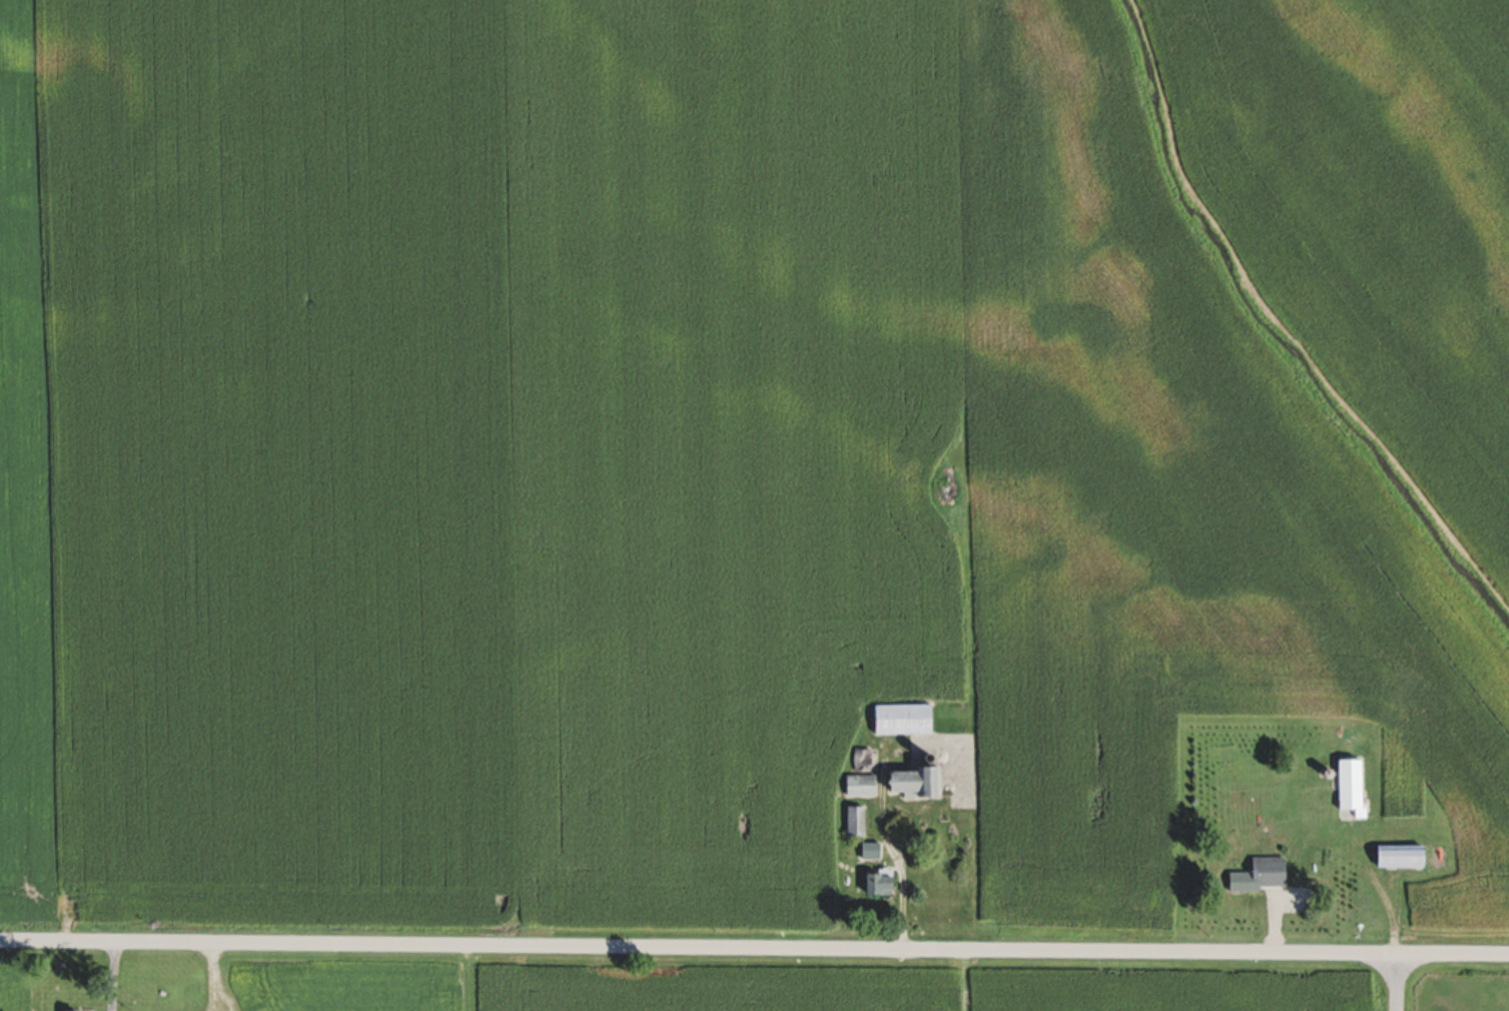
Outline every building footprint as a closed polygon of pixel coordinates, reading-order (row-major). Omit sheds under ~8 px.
[(912,754),(926,754),(925,706),(870,707),(870,737),(912,736),(912,754)] [(868,751),(853,751),(853,774),(868,774),(868,751)] [(1334,759),(1334,812),(1359,812),(1358,759),(1334,759)] [(933,768),(910,768),(910,773),(881,774),(881,794),(901,794),(901,799),(933,798),(933,768)] [(843,797),(873,797),(873,777),(843,777),(843,797)] [(860,837),(860,808),(843,808),(843,837),(860,837)] [(858,844),(858,860),(878,860),(879,844),(858,844)] [(1419,869),(1419,847),(1371,847),(1371,869),(1419,869)] [(1283,859),(1248,859),(1248,874),(1225,874),(1225,890),(1283,890),(1283,859)] [(860,872),(860,895),(890,895),(890,872),(860,872)]
